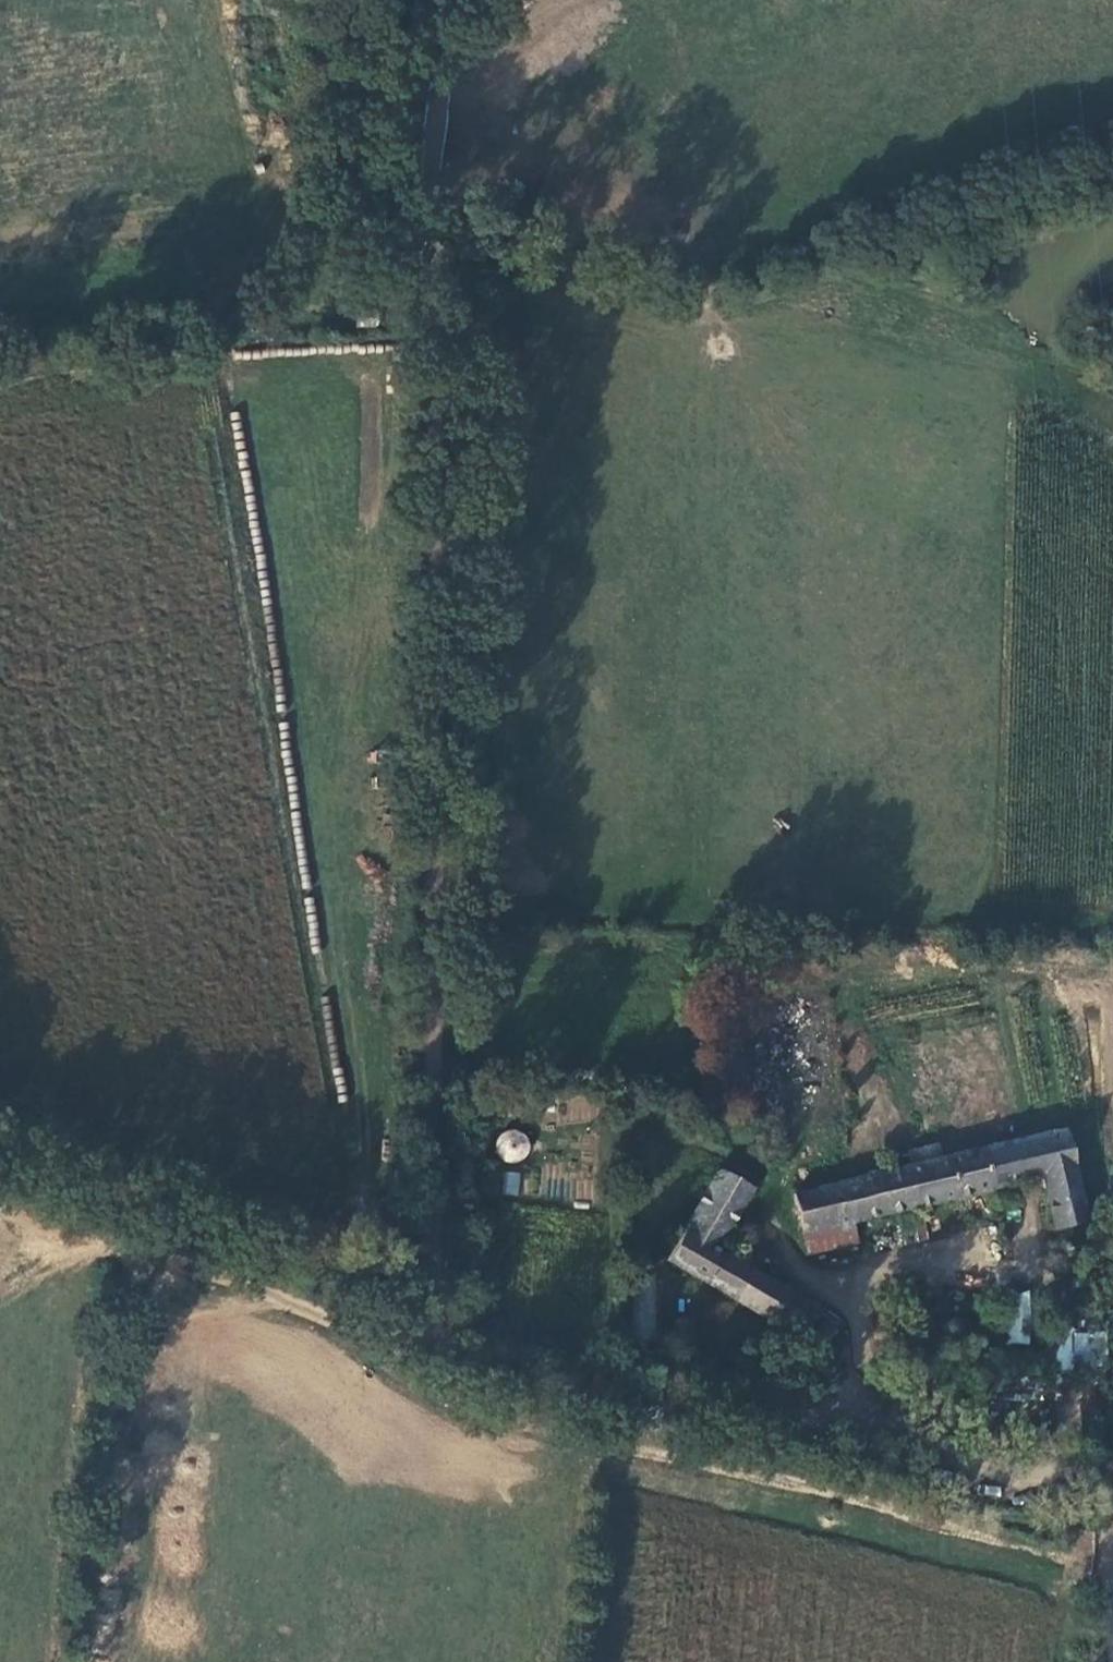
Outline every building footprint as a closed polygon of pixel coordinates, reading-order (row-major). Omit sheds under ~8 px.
[(798,1037),(764,1031),(757,1069),(792,1074),(798,1037)] [(494,1139),(507,1165),(532,1152),(519,1127),(494,1139)] [(1084,1220),(1065,1129),(939,1159),(935,1147),(908,1152),(911,1167),(793,1193),(801,1230),(851,1220),(1042,1177),(1053,1227),(1084,1220)] [(719,1171),(668,1259),(800,1337),(817,1310),(716,1249),(751,1189),(719,1171)] [(504,1172),(502,1193),(517,1195),(519,1173),(504,1172)] [(855,1243),(851,1220),(801,1230),(805,1251),(855,1243)] [(649,1289),(635,1292),(642,1329),(656,1327),(649,1289)] [(1003,1343),(1029,1344),(1030,1293),(1004,1292),(1003,1343)] [(1059,1330),(1058,1373),(1104,1374),(1105,1332),(1059,1330)]
